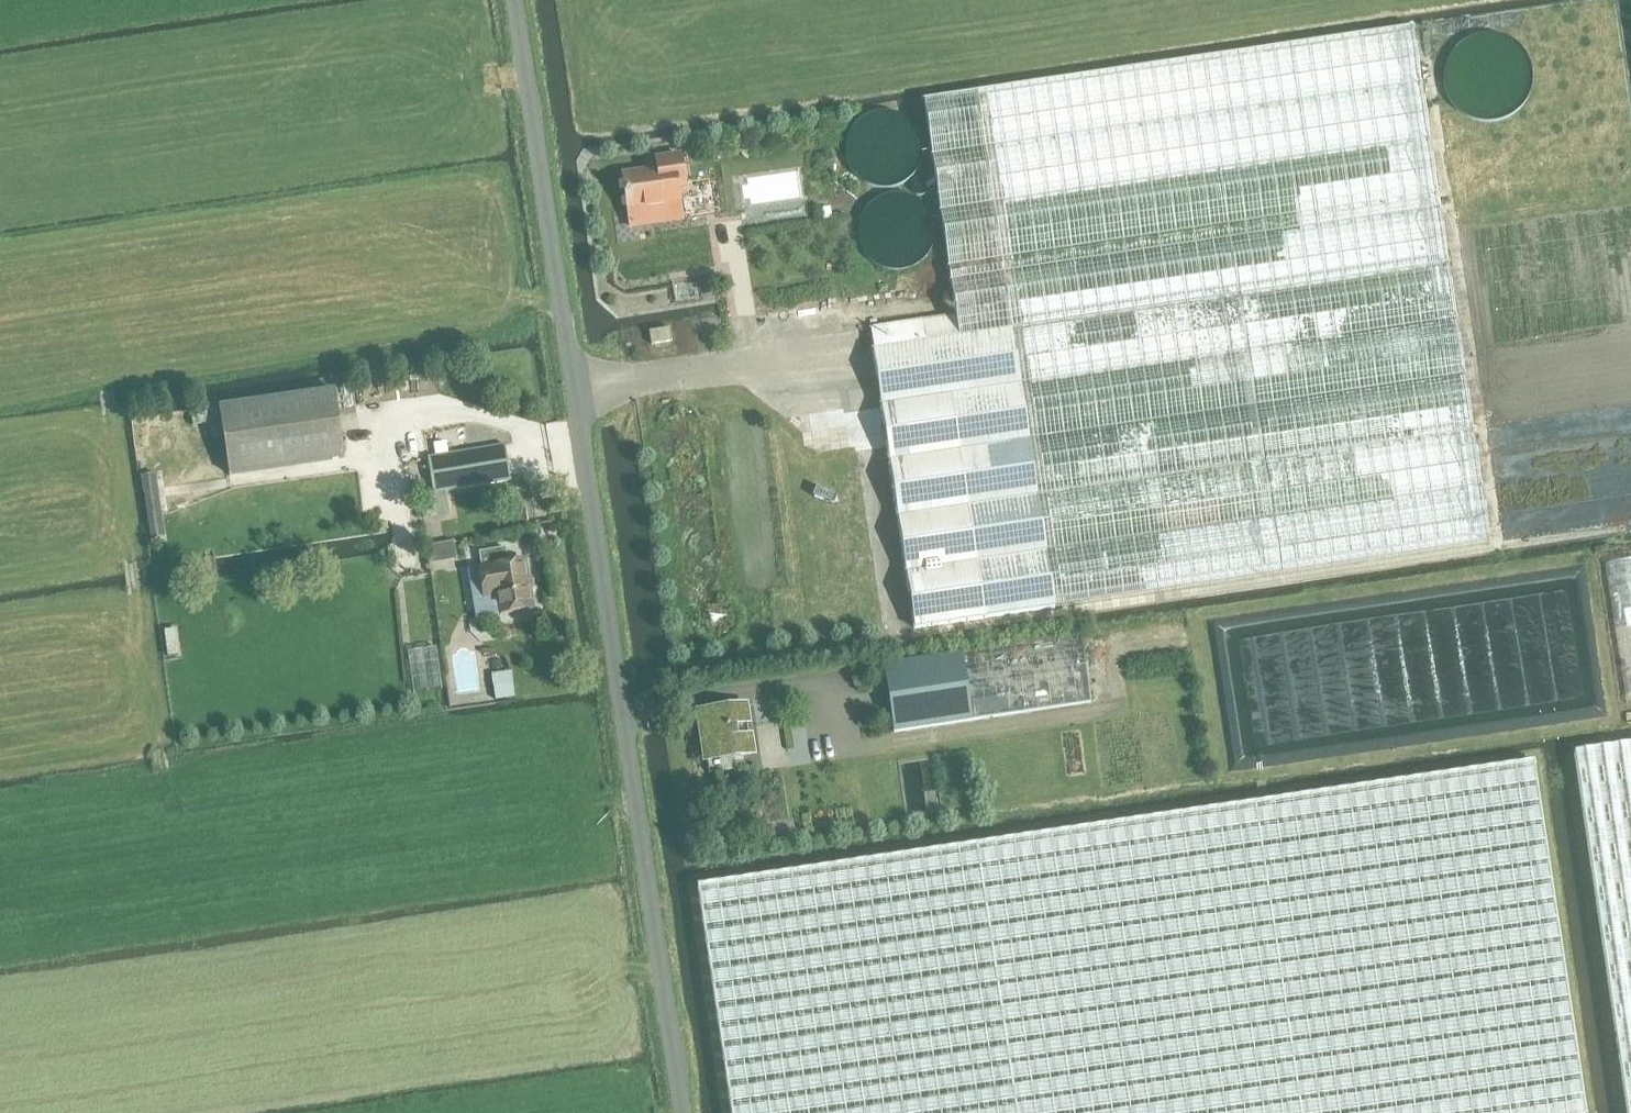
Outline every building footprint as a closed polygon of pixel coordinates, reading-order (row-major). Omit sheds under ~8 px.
[(1055,607),(1490,542),(1413,27),(1203,58),(924,103),(958,314),(960,331),(1012,323),(1055,607)] [(1531,84),(1510,28),(1458,48),(1467,72),(1457,75),(1469,107),(1531,84)] [(658,171),(622,177),(628,211),(651,208),(653,222),(682,217),(677,189),(685,187),(680,158),(656,162),(658,171)] [(896,184),(862,237),(902,262),(935,209),(896,184)] [(817,209),(819,221),(832,219),(830,207),(817,209)] [(915,628),(1055,607),(1012,323),(960,331),(958,314),(871,327),(875,349),(873,349),(915,628)] [(670,328),(649,332),(651,345),(672,341),(670,328)] [(345,457),(335,389),(219,406),(190,409),(193,426),(222,421),(229,474),(345,457)] [(505,445),(428,457),(433,493),(420,495),(423,517),(448,513),(445,491),(511,480),(505,445)] [(150,539),(165,537),(156,473),(141,475),(150,539)] [(457,559),(454,541),(426,546),(430,564),(457,559)] [(505,547),(479,552),(482,568),(488,598),(497,596),(500,614),(533,609),(524,560),(507,563),(505,547)] [(1276,714),(1272,738),(1385,720),(1381,696),(1379,680),(1366,678),(1371,647),(1371,643),(1369,650),(1366,628),(1353,626),(1343,627),(1342,620),(1287,629),(1290,645),(1281,646),(1283,663),(1296,665),(1298,676),(1283,679),(1314,684),(1279,689),(1275,708),(1276,714)] [(892,733),(1090,702),(1079,633),(881,664),(892,733)] [(491,675),(495,701),(515,699),(511,672),(491,675)] [(729,717),(728,707),(699,711),(707,760),(751,753),(746,714),(729,717)] [(1388,749),(1385,725),(1346,731),(1350,756),(1388,749)] [(1393,750),(1414,747),(1412,734),(1391,738),(1393,750)] [(1573,751),(1626,1112),(1630,1112),(1630,743),(1573,751)] [(713,779),(731,776),(728,757),(709,760),(713,779)] [(697,886),(731,1112),(1585,1112),(1560,945),(1532,761),(1018,838),(977,844),(697,886)] [(794,841),(791,823),(777,825),(779,843),(794,841)]
